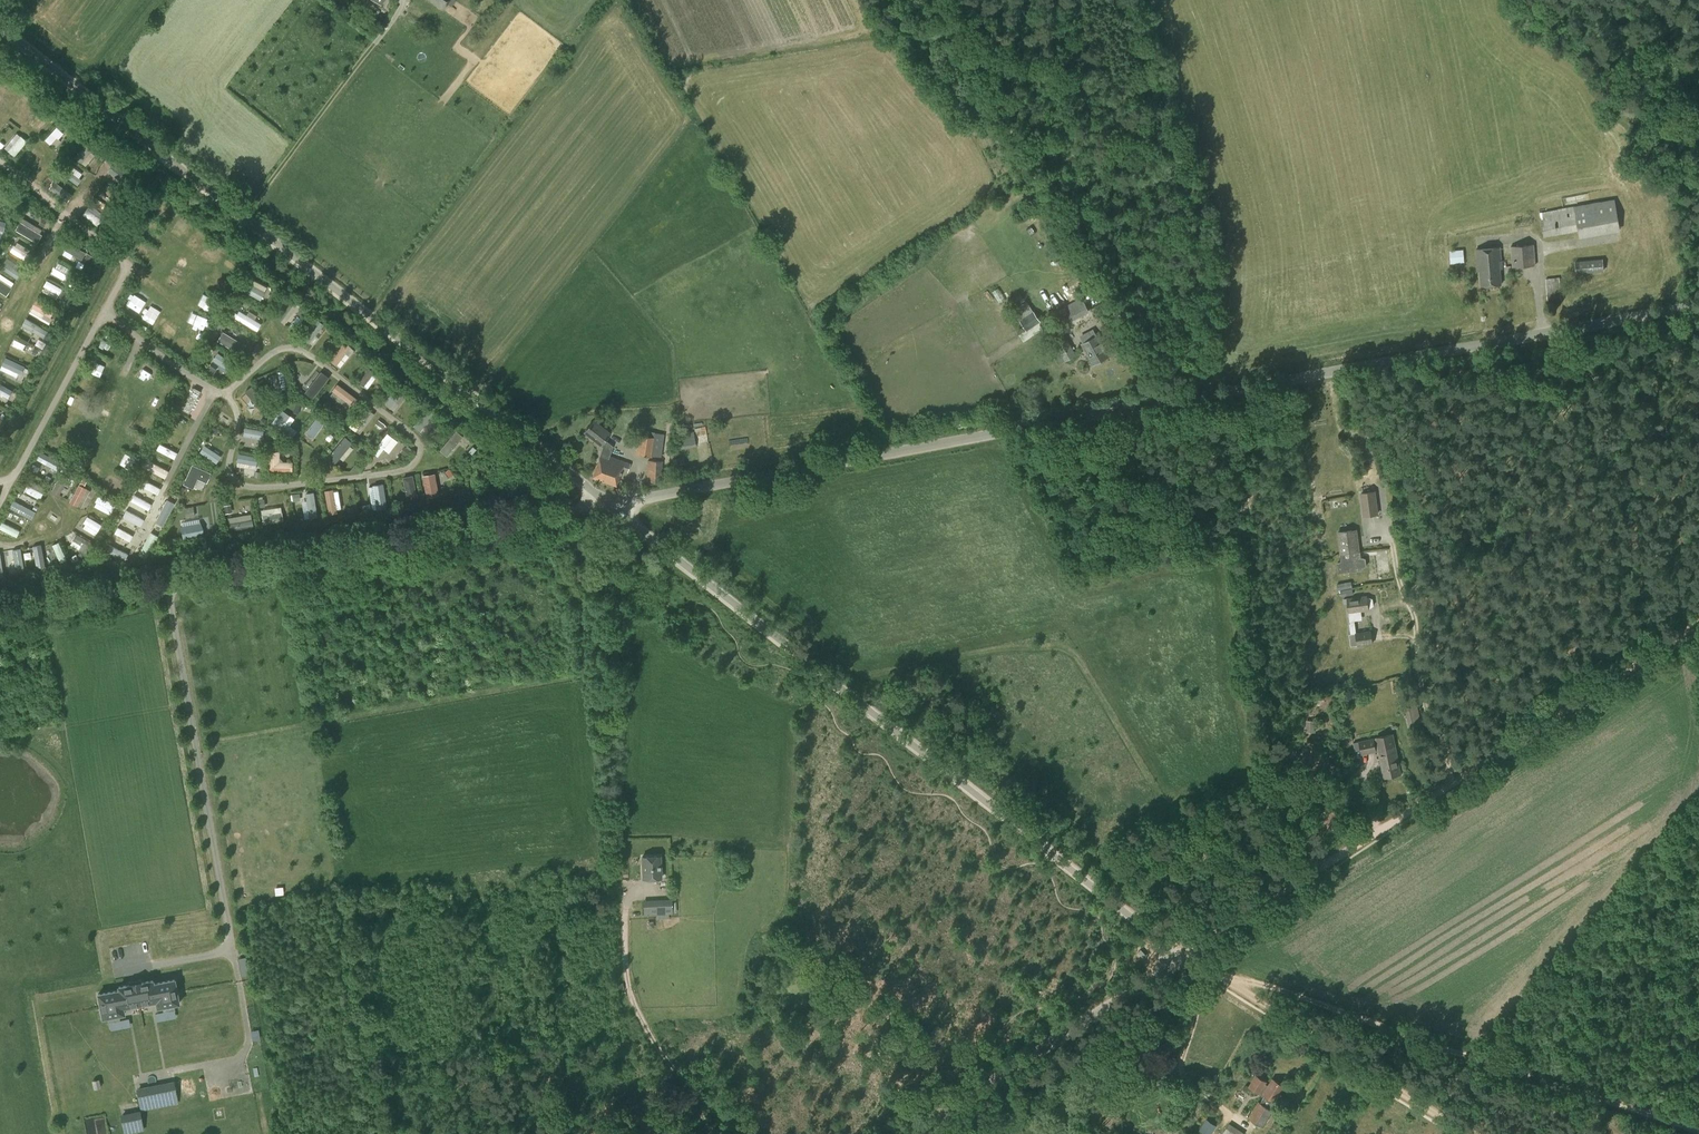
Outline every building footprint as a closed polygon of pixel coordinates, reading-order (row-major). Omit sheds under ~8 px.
[(450,0),(428,0),(442,10),(450,0)] [(21,91),(3,77),(0,82),(0,119),(21,91)] [(42,111),(31,123),(41,131),(51,119),(42,111)] [(48,140),(59,147),(71,129),(60,122),(48,140)] [(19,132),(6,146),(16,155),(29,141),(19,132)] [(78,155),(86,161),(98,146),(90,140),(78,155)] [(101,169),(120,183),(128,172),(109,158),(101,169)] [(69,176),(78,185),(85,178),(76,169),(69,176)] [(1579,234),(1620,227),(1615,199),(1539,213),(1544,237),(1578,231),(1579,234)] [(90,203),(83,214),(100,225),(107,214),(90,203)] [(181,218),(175,227),(184,234),(191,224),(181,218)] [(4,236),(9,221),(0,219),(0,235),(4,236)] [(19,232),(41,242),(45,232),(23,222),(19,232)] [(200,247),(205,233),(194,230),(190,243),(200,247)] [(28,260),(34,251),(17,240),(11,249),(28,260)] [(213,240),(206,251),(218,259),(225,247),(213,240)] [(67,244),(63,258),(92,265),(96,252),(67,244)] [(1513,267),(1535,265),(1533,244),(1511,246),(1513,267)] [(1502,283),(1500,268),(1503,267),(1501,247),(1477,249),(1479,270),(1481,269),(1482,285),(1502,283)] [(1463,251),(1449,252),(1450,253),(1450,263),(1464,262),(1463,251)] [(3,268),(19,279),(26,269),(9,258),(3,268)] [(1577,273),(1603,270),(1602,259),(1575,262),(1577,273)] [(57,269),(72,277),(76,270),(61,262),(57,269)] [(10,295),(15,285),(0,277),(0,289),(10,295)] [(1548,300),(1561,299),(1559,277),(1546,278),(1548,300)] [(249,278),(244,292),(263,298),(268,285),(249,278)] [(43,290),(58,298),(65,288),(49,279),(43,290)] [(205,294),(199,305),(210,311),(216,299),(205,294)] [(1065,324),(1088,311),(1081,299),(1058,311),(1065,324)] [(33,312),(60,321),(64,310),(37,301),(33,312)] [(1026,330),(1040,321),(1037,317),(1027,301),(1014,310),(1026,330)] [(131,303),(129,308),(137,313),(140,308),(131,303)] [(154,324),(160,314),(147,306),(144,311),(147,313),(144,319),(154,324)] [(244,312),(240,319),(259,331),(264,324),(244,312)] [(198,327),(210,330),(212,317),(201,314),(198,327)] [(320,314),(317,318),(322,322),(325,318),(320,314)] [(291,325),(300,332),(308,322),(299,315),(291,325)] [(27,317),(23,324),(52,340),(56,332),(27,317)] [(224,331),(218,341),(242,354),(248,344),(224,331)] [(1094,365),(1111,357),(1099,335),(1083,344),(1094,365)] [(1058,364),(1076,355),(1066,337),(1048,346),(1058,364)] [(13,346),(37,356),(40,348),(16,339),(13,346)] [(332,361),(344,368),(355,346),(344,340),(332,361)] [(5,356),(0,369),(22,378),(27,364),(5,356)] [(368,388),(379,373),(367,364),(356,380),(368,388)] [(146,374),(156,378),(159,370),(148,367),(146,374)] [(279,376),(280,381),(286,380),(285,371),(275,372),(275,377),(279,376)] [(15,390),(0,381),(0,396),(9,401),(15,390)] [(340,382),(331,392),(349,408),(358,398),(340,382)] [(254,384),(246,391),(260,406),(268,398),(254,384)] [(182,409),(189,413),(201,391),(194,387),(182,409)] [(385,401),(393,409),(406,396),(398,388),(385,401)] [(307,433),(317,438),(327,418),(317,413),(307,433)] [(628,470),(630,463),(609,456),(613,445),(605,439),(611,433),(595,420),(585,431),(603,446),(593,477),(618,486),(623,469),(628,470)] [(246,428),(245,437),(264,437),(264,428),(246,428)] [(677,448),(695,445),(692,430),(675,433),(677,448)] [(378,444),(389,453),(399,441),(389,432),(378,444)] [(661,457),(664,434),(654,432),(653,437),(638,435),(635,455),(652,457),(652,455),(661,457)] [(205,441),(199,448),(215,463),(222,456),(205,441)] [(341,441),(330,455),(340,462),(351,448),(341,441)] [(281,461),(281,450),(270,450),(270,470),(294,470),(294,461),(281,461)] [(41,451),(38,460),(60,469),(64,460),(41,451)] [(258,470),(261,456),(239,451),(236,465),(258,470)] [(673,466),(684,464),(683,457),(672,459),(673,466)] [(663,462),(663,461),(648,460),(647,481),(663,482),(663,468),(662,468),(662,462),(663,462)] [(196,488),(200,479),(210,482),(214,471),(194,464),(186,484),(196,488)] [(64,494),(69,474),(60,472),(55,492),(64,494)] [(417,499),(438,494),(433,472),(412,476),(417,499)] [(369,508),(386,507),(384,481),(367,483),(369,508)] [(81,507),(91,488),(81,483),(71,502),(81,507)] [(27,491),(41,499),(45,493),(31,485),(27,491)] [(340,510),(339,488),(326,489),(327,511),(340,510)] [(136,500),(143,498),(141,491),(135,492),(136,500)] [(1374,491),(1361,492),(1364,515),(1377,513),(1374,491)] [(112,514),(118,504),(100,494),(94,505),(112,514)] [(296,517),(316,514),(315,507),(308,508),(307,503),(294,505),(296,517)] [(260,509),(263,523),(284,520),(281,505),(260,509)] [(227,515),(228,529),(252,526),(251,512),(227,515)] [(85,530),(99,533),(102,521),(88,517),(85,530)] [(152,517),(145,526),(154,534),(162,525),(152,517)] [(181,538),(211,533),(209,518),(179,522),(181,538)] [(0,527),(0,528),(19,538),(23,531),(4,520),(0,527)] [(1355,530),(1338,532),(1340,552),(1342,552),(1343,562),(1337,562),(1338,572),(1344,571),(1362,569),(1361,568),(1364,567),(1366,566),(1366,558),(1363,557),(1360,557),(1359,550),(1358,550),(1355,530)] [(76,532),(70,542),(85,551),(91,541),(76,532)] [(60,563),(68,560),(60,541),(52,544),(60,563)] [(13,568),(26,567),(25,549),(12,549),(13,568)] [(78,560),(76,554),(70,557),(73,562),(78,560)] [(1338,590),(1352,587),(1351,581),(1337,583),(1338,590)] [(1342,596),(1354,594),(1353,588),(1341,590),(1342,596)] [(1367,598),(1367,596),(1345,598),(1343,599),(1344,603),(1349,602),(1350,611),(1369,609),(1369,607),(1370,607),(1373,605),(1372,599),(1369,598),(1367,598)] [(1372,643),(1371,630),(1355,632),(1355,633),(1348,634),(1350,646),(1357,645),(1372,643)] [(1416,699),(1404,702),(1405,711),(1418,708),(1416,699)] [(1419,715),(1407,717),(1409,727),(1421,725),(1419,715)] [(1316,720),(1306,720),(1306,732),(1316,732),(1316,720)] [(1396,751),(1393,733),(1358,740),(1361,754),(1380,751),(1381,754),(1385,776),(1401,773),(1396,751)] [(643,878),(661,878),(660,856),(642,857),(643,878)] [(644,915),(672,914),(672,899),(644,901),(644,915)] [(247,972),(245,956),(238,957),(240,973),(247,972)] [(136,983),(140,1004),(156,1001),(157,1007),(179,1003),(175,979),(153,983),(153,980),(136,983)] [(123,1007),(140,1004),(136,983),(118,986),(119,990),(98,994),(103,1018),(125,1014),(123,1007)] [(1267,1086),(1265,1084),(1266,1083),(1255,1076),(1248,1087),(1259,1094),(1260,1092),(1263,1094),(1265,1095),(1260,1103),(1258,1102),(1249,1118),(1263,1127),(1273,1111),(1270,1109),(1275,1101),(1275,1102),(1285,1087),(1272,1079),(1267,1086)] [(168,1102),(177,1100),(174,1083),(164,1085),(168,1102)] [(141,1108),(151,1106),(147,1088),(138,1090),(141,1108)] [(120,1133),(140,1131),(138,1116),(118,1119),(120,1133)] [(1205,1133),(1212,1133),(1216,1124),(1205,1119),(1199,1132),(1205,1133)] [(1244,1133),(1229,1124),(1223,1133),(1224,1133),(1243,1133),(1244,1133)]
